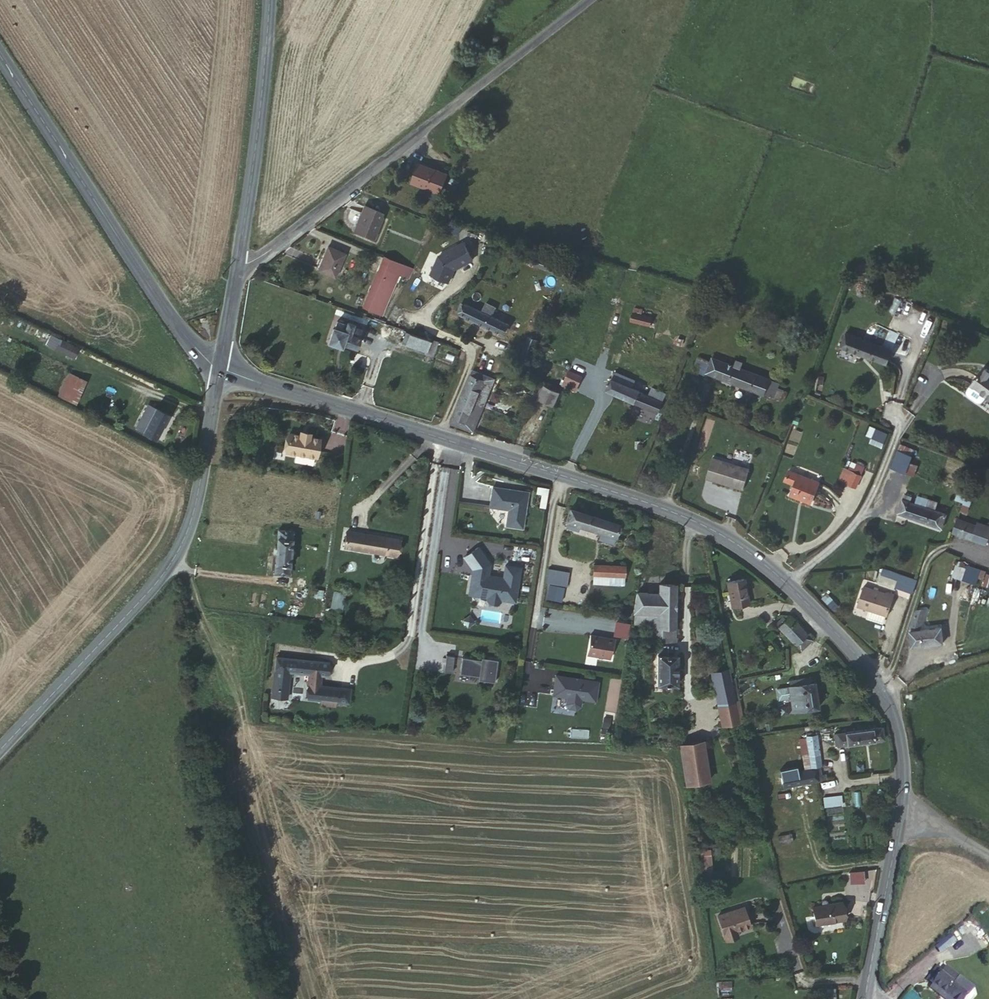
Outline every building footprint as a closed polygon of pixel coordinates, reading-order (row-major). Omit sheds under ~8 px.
[(449,172),(420,161),(411,181),(441,191),(449,172)] [(366,202),(354,228),(372,236),(385,209),(366,202)] [(449,240),(432,275),(452,285),(470,250),(449,240)] [(332,242),(322,267),(339,273),(349,248),(332,242)] [(382,310),(402,265),(382,257),(363,301),(382,310)] [(468,302),(462,314),(506,335),(511,324),(468,302)] [(648,328),(650,318),(631,313),(629,322),(648,328)] [(353,345),(359,329),(352,327),(352,323),(345,322),(344,324),(335,322),(328,340),(340,345),(341,341),(353,345)] [(423,337),(407,330),(402,341),(419,347),(423,337)] [(864,331),(861,339),(879,346),(882,338),(864,331)] [(450,340),(452,335),(442,332),(441,337),(450,340)] [(106,346),(77,333),(72,347),(100,360),(106,346)] [(879,346),(861,339),(849,333),(843,349),(889,367),(895,353),(879,346)] [(423,337),(419,347),(429,351),(433,341),(423,337)] [(532,362),(540,344),(530,340),(522,358),(532,362)] [(428,354),(435,357),(440,343),(433,341),(429,351),(428,354)] [(698,372),(709,376),(714,362),(702,358),(698,372)] [(778,401),(783,387),(754,376),(714,362),(709,376),(778,401)] [(478,366),(476,371),(487,377),(489,373),(478,366)] [(754,376),(783,387),(786,379),(756,369),(754,376)] [(452,422),(473,432),(492,393),(488,390),(492,384),(487,381),(488,378),(487,377),(476,371),(452,422)] [(77,404),(87,380),(68,372),(57,396),(77,404)] [(578,393),(584,379),(570,373),(564,388),(578,393)] [(979,410),(985,402),(988,405),(988,378),(983,373),(964,398),(979,410)] [(619,383),(622,378),(616,375),(613,381),(619,383)] [(635,390),(637,385),(622,378),(619,383),(635,390)] [(664,403),(635,390),(619,383),(613,381),(608,392),(658,414),(664,403)] [(666,398),(637,385),(635,390),(664,403),(666,398)] [(790,389),(783,387),(778,401),(788,405),(789,399),(787,397),(790,389)] [(543,402),(557,410),(565,395),(550,388),(543,402)] [(158,440),(169,413),(146,403),(134,430),(158,440)] [(164,428),(184,437),(194,412),(174,403),(164,428)] [(885,444),(888,440),(863,426),(858,436),(868,441),(869,439),(873,442),(876,439),(885,444)] [(295,432),(286,430),(282,449),(314,455),(317,437),(305,434),(306,430),(296,428),(295,432)] [(902,483),(911,459),(901,455),(892,479),(902,483)] [(920,462),(911,459),(902,483),(912,486),(920,462)] [(703,480),(741,487),(746,467),(708,460),(703,480)] [(803,500),(812,505),(823,485),(792,468),(787,477),(796,481),(791,490),(804,498),(803,500)] [(849,487),(855,475),(849,472),(842,484),(849,487)] [(864,480),(855,475),(849,487),(858,493),(864,480)] [(520,525),(527,488),(492,481),(489,503),(507,507),(505,522),(520,525)] [(546,502),(549,483),(543,481),(539,501),(546,502)] [(969,492),(957,486),(951,502),(962,506),(957,520),(964,522),(972,501),(967,499),(969,492)] [(940,530),(945,516),(935,513),(938,505),(917,499),(915,506),(907,503),(910,496),(903,495),(895,516),(940,530)] [(591,531),(595,519),(567,509),(563,520),(565,521),(575,525),(591,531)] [(614,526),(595,519),(591,531),(597,533),(595,539),(609,545),(611,538),(610,537),(614,526)] [(957,520),(952,539),(985,550),(988,539),(988,532),(964,522),(957,520)] [(575,525),(565,521),(563,526),(574,530),(575,525)] [(276,526),(272,574),(287,575),(291,527),(276,526)] [(390,553),(392,538),(341,530),(338,543),(390,553)] [(485,576),(486,564),(477,546),(462,555),(469,568),(466,590),(485,593),(484,600),(486,603),(494,604),(497,602),(497,600),(512,602),(517,568),(502,565),(500,578),(485,576)] [(968,565),(957,561),(952,575),(963,579),(968,565)] [(984,570),(968,565),(963,579),(975,583),(977,577),(982,578),(984,570)] [(595,567),(594,577),(607,579),(621,580),(622,569),(595,567)] [(914,586),(919,573),(902,567),(897,580),(914,586)] [(565,591),(568,572),(548,569),(545,589),(565,591)] [(607,579),(594,577),(593,585),(606,586),(607,579)] [(607,579),(606,586),(620,587),(621,580),(607,579)] [(725,583),(728,607),(747,604),(743,580),(725,583)] [(894,588),(884,584),(882,588),(860,580),(855,599),(868,604),(883,610),(886,611),(894,588)] [(674,643),(675,588),(655,587),(655,599),(635,598),(634,628),(645,629),(645,637),(657,637),(657,643),(674,643)] [(332,589),(331,596),(341,598),(342,590),(332,589)] [(562,593),(548,591),(546,606),(560,608),(562,593)] [(341,598),(331,596),(330,607),(339,608),(341,598)] [(883,610),(868,604),(865,612),(880,617),(883,610)] [(906,633),(909,648),(940,642),(937,627),(915,631),(921,610),(912,613),(906,633)] [(793,641),(804,630),(789,614),(777,625),(793,641)] [(468,615),(461,620),(466,626),(472,622),(468,615)] [(628,639),(631,623),(616,620),(613,636),(628,639)] [(810,636),(804,630),(793,641),(798,648),(810,636)] [(598,638),(587,636),(584,656),(607,660),(611,641),(603,639),(602,641),(597,640),(598,638)] [(444,655),(442,665),(450,666),(451,656),(444,655)] [(319,699),(335,701),(337,687),(315,685),(317,676),(323,677),(325,664),(275,656),(270,694),(286,696),(289,672),(310,675),(307,698),(319,699)] [(674,658),(655,656),(654,686),(674,686),(674,658)] [(479,660),(459,657),(457,674),(476,676),(476,680),(492,683),(495,660),(479,658),(479,660)] [(739,719),(729,679),(726,679),(724,668),(708,671),(723,741),(742,737),(739,719)] [(787,684),(809,680),(808,674),(786,678),(787,684)] [(551,696),(564,699),(563,706),(566,709),(573,710),(577,708),(578,701),(591,703),(595,683),(554,677),(551,696)] [(775,698),(789,696),(791,710),(816,706),(812,680),(809,680),(787,684),(774,687),(775,698)] [(337,687),(335,701),(347,703),(349,689),(337,687)] [(231,708),(212,707),(212,715),(230,716),(231,708)] [(883,737),(881,723),(837,731),(839,744),(883,737)] [(819,729),(802,733),(806,756),(820,753),(816,735),(820,734),(819,729)] [(803,765),(807,764),(806,756),(802,733),(797,734),(803,765)] [(707,778),(701,739),(680,742),(685,781),(707,778)] [(806,756),(807,764),(822,761),(820,753),(806,756)] [(783,766),(784,771),(786,782),(819,777),(823,776),(821,766),(797,769),(796,764),(783,766)] [(771,784),(758,786),(760,795),(773,794),(771,784)] [(824,808),(843,805),(841,794),(822,797),(824,808)] [(761,801),(763,812),(771,811),(769,800),(761,801)] [(713,870),(710,849),(695,850),(699,872),(713,870)] [(812,920),(842,917),(840,898),(826,900),(826,896),(824,895),(823,895),(822,897),(822,900),(811,902),(812,920)] [(736,926),(750,922),(743,902),(717,911),(724,934),(737,931),(736,926)] [(958,924),(945,936),(950,941),(963,930),(958,924)] [(980,983),(967,971),(962,976),(950,966),(940,977),(964,998),(965,998),(980,983)] [(833,986),(816,987),(816,998),(834,998),(833,986)]
